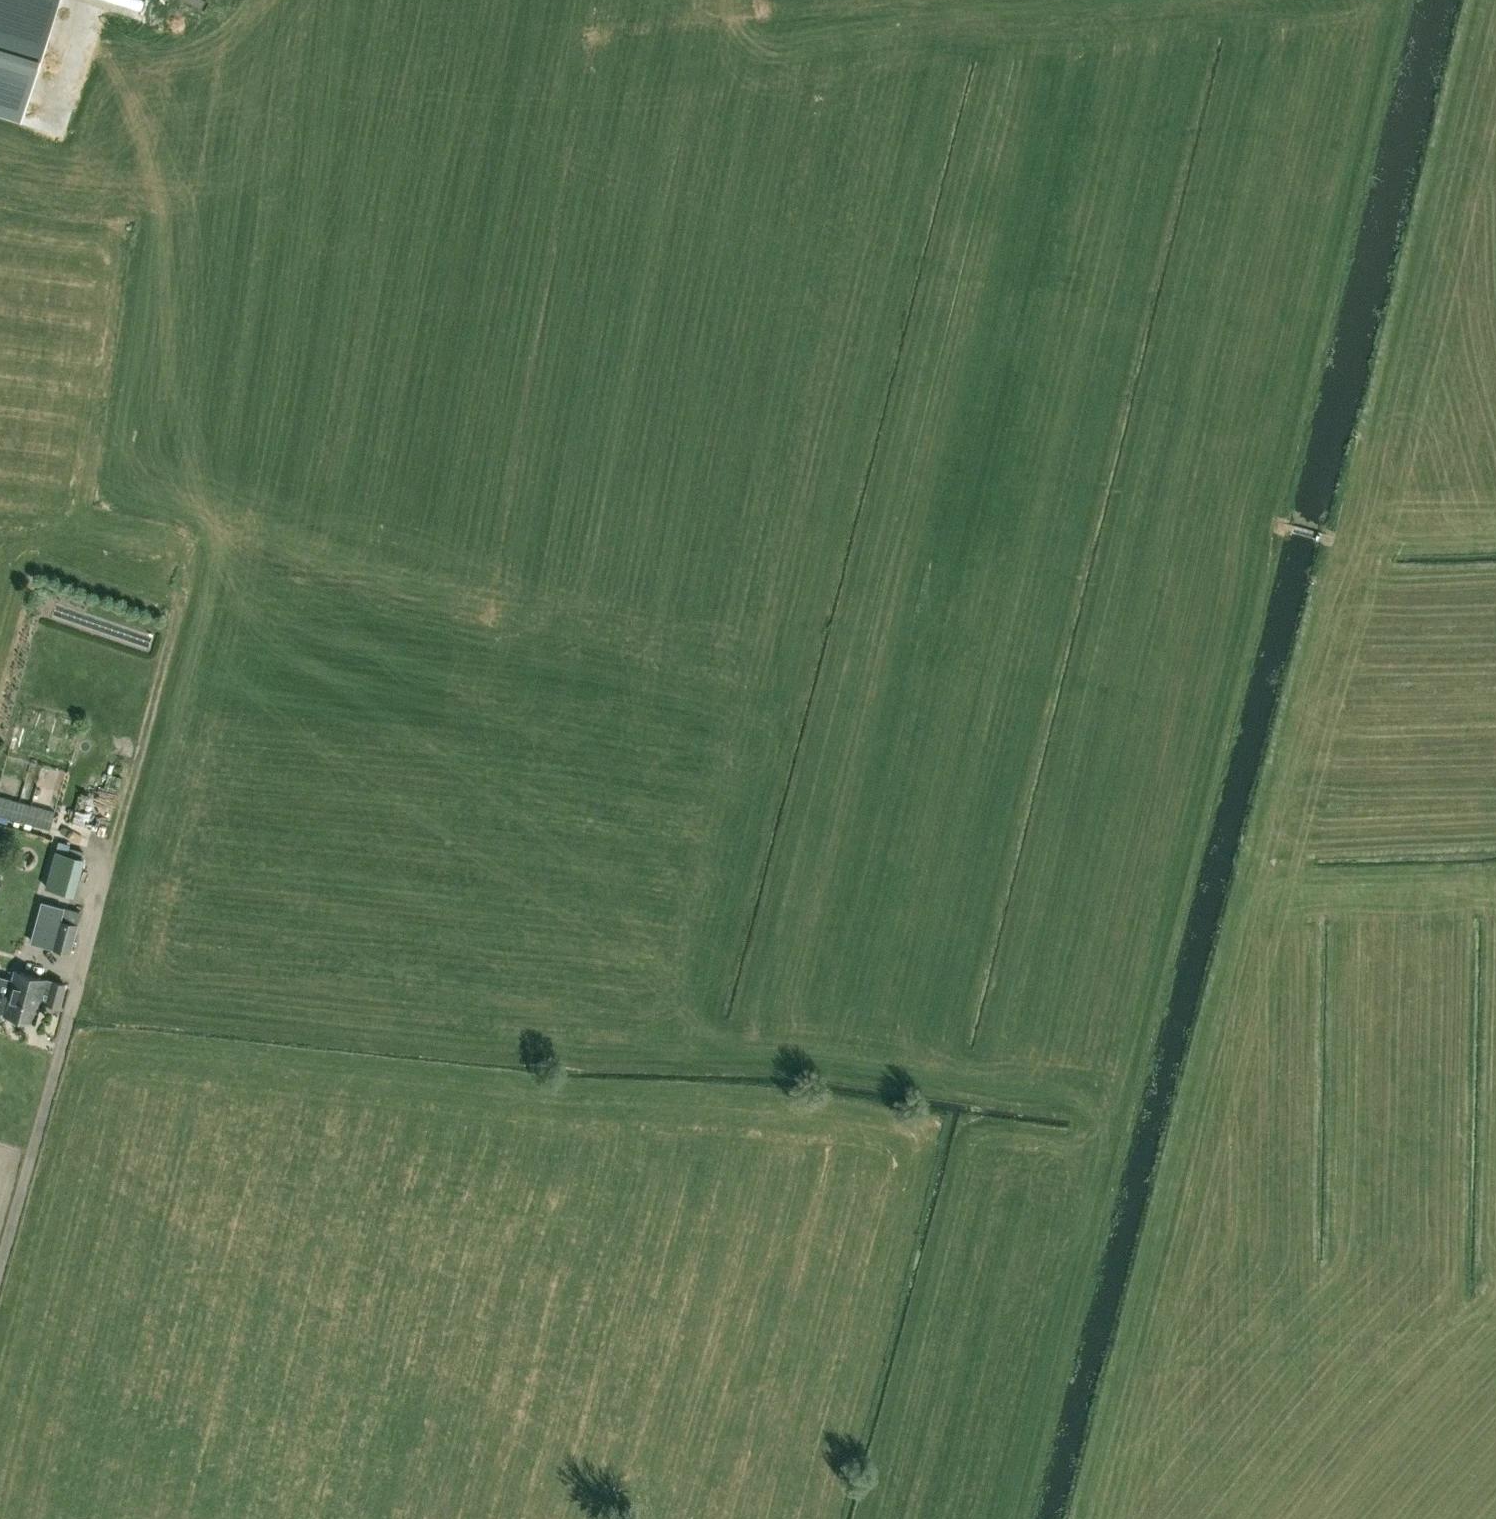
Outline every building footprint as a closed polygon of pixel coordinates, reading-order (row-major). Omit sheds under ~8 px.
[(63,0),(0,0),(0,113),(22,119),(63,0)] [(54,811),(0,796),(0,814),(49,827),(54,811)] [(55,832),(75,837),(78,826),(57,821),(55,832)] [(52,845),(40,890),(63,896),(75,851),(52,845)] [(71,953),(79,923),(62,919),(65,907),(42,900),(31,942),(71,953)] [(13,978),(0,975),(0,1012),(35,1021),(47,979),(15,970),(13,978)]
